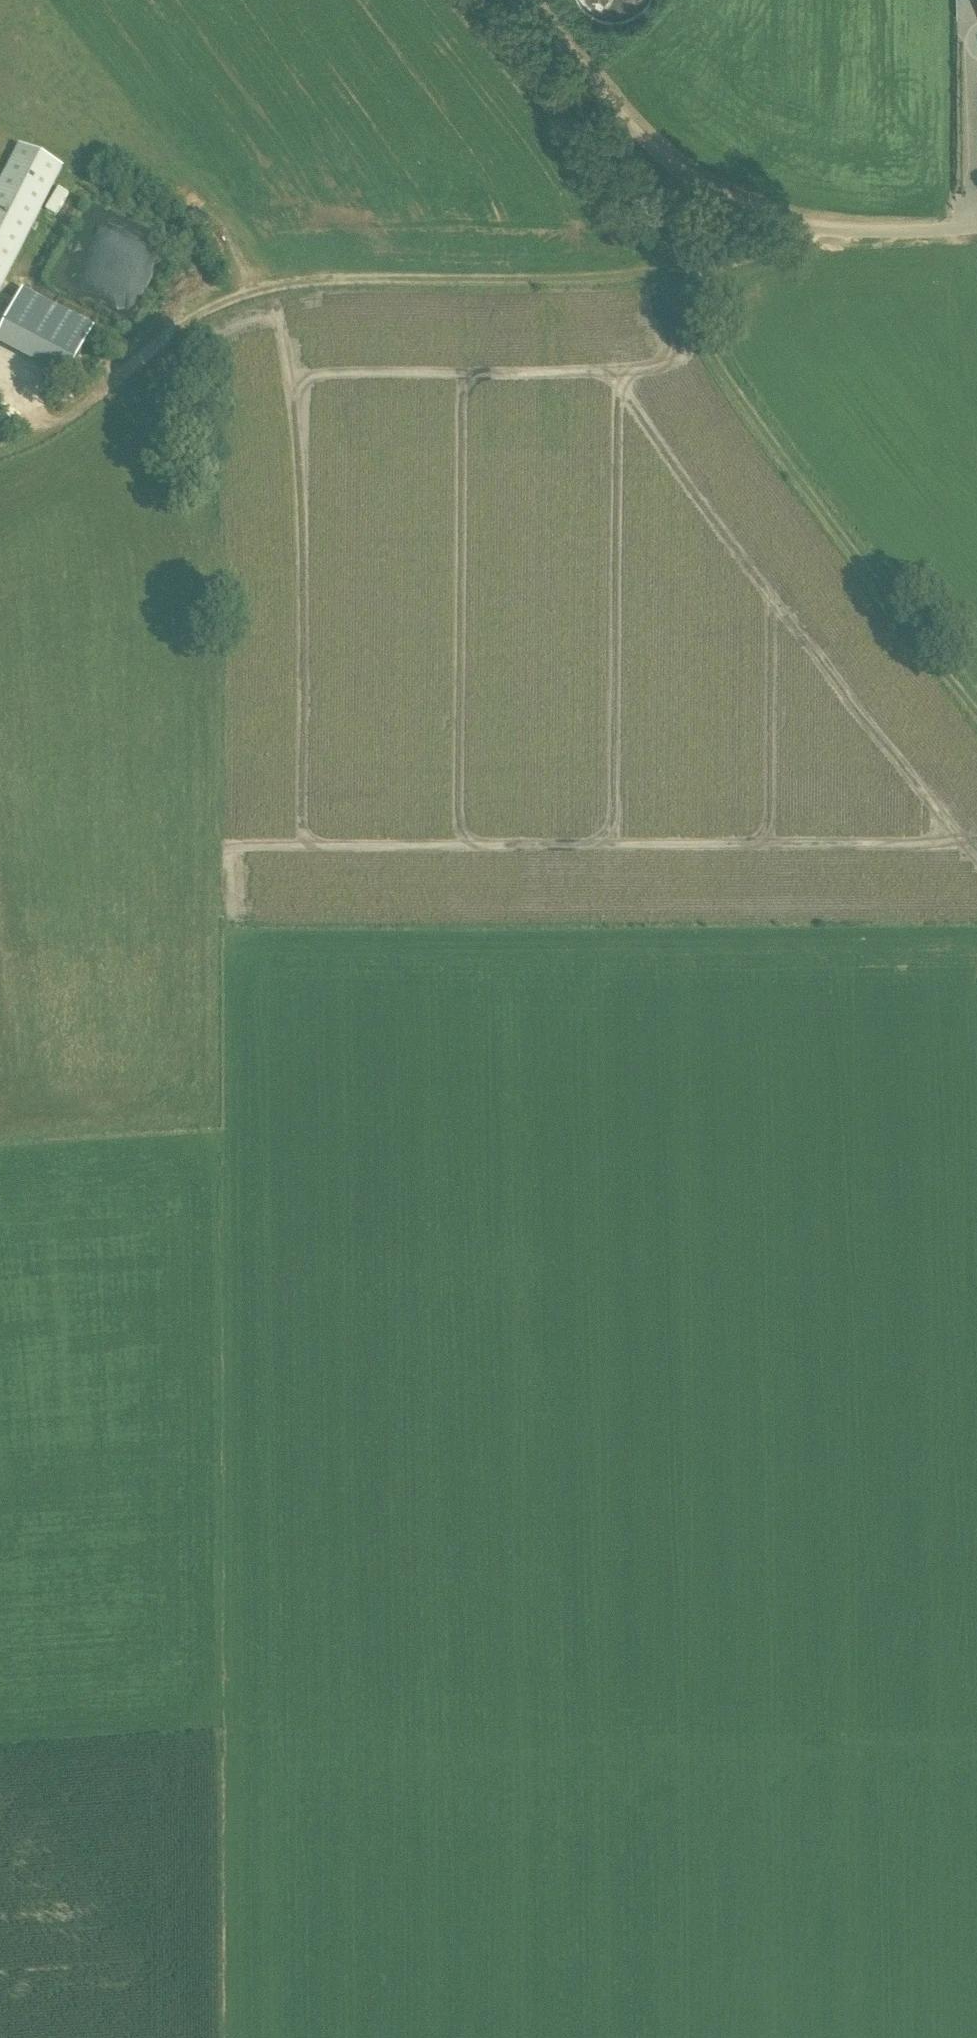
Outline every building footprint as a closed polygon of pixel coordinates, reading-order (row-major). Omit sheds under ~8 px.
[(578,6),(582,12),(589,18),(597,22),(604,24),(612,25),(618,25),(623,24),(630,22),(636,19),(643,13),(648,8),(652,1),(652,0),(575,0),(578,6)] [(968,19),(976,19),(976,0),(967,0),(968,19)] [(62,167),(20,145),(0,184),(0,290),(62,167)]
